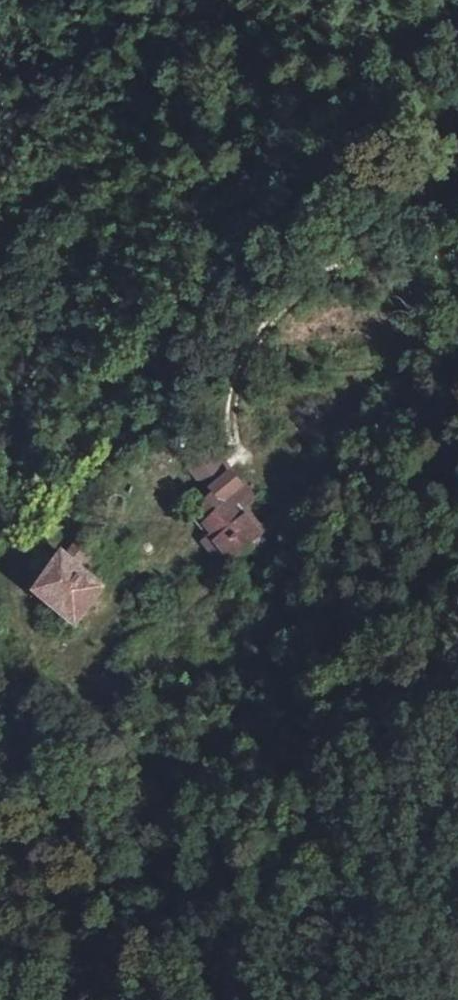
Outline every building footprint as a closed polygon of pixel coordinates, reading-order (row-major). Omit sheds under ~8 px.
[(199,469),(223,494),(224,482),(237,469),(219,449),(199,469)] [(224,482),(223,494),(225,495),(232,503),(214,520),(223,529),(214,538),(234,559),(243,551),(245,553),(259,539),(265,546),(280,531),(278,529),(284,524),(285,526),(300,511),(290,501),(270,521),(254,503),(264,494),(249,477),(246,479),(237,469),(224,482)] [(232,503),(225,495),(207,513),(214,520),(232,503)] [(94,539),(78,558),(79,559),(98,574),(113,554),(94,539)] [(47,596),(92,628),(119,590),(98,574),(79,559),(78,558),(76,557),(47,596)]
